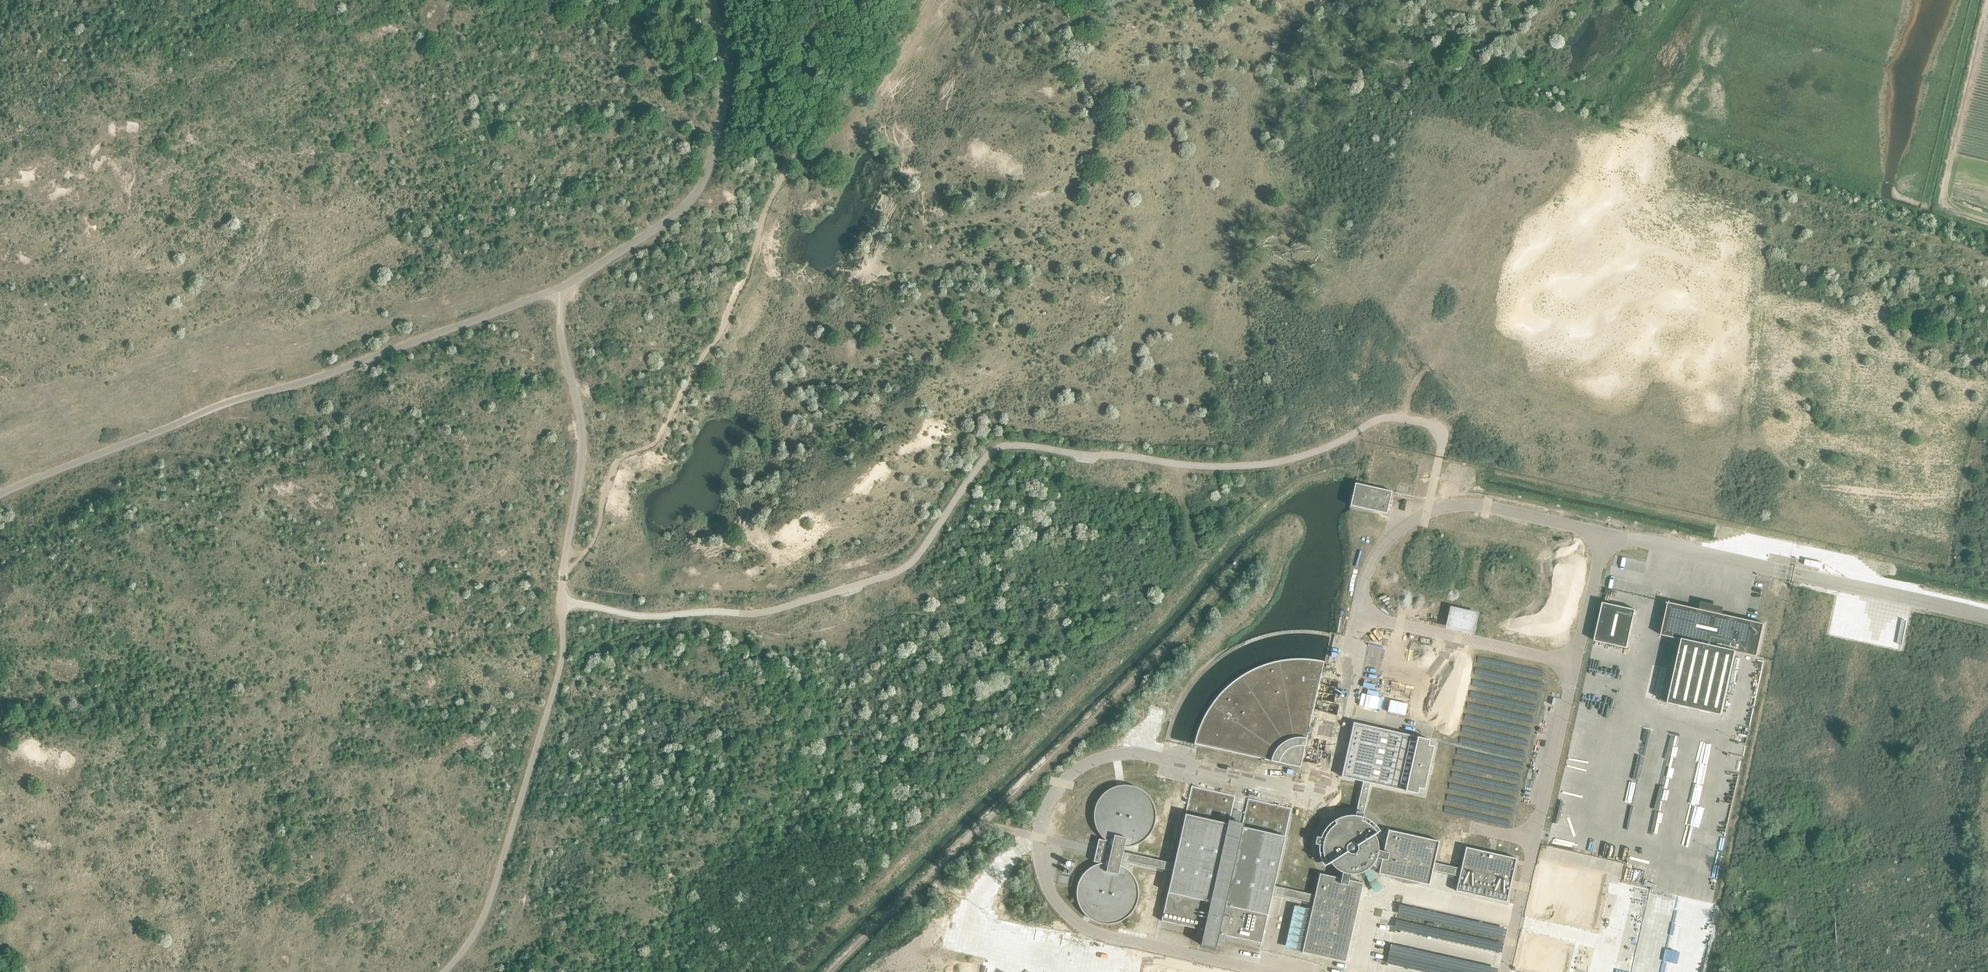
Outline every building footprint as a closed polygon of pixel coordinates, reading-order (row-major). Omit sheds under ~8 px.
[(1387,514),(1392,491),(1355,483),(1350,506),(1387,514)] [(1635,609),(1603,602),(1594,641),(1627,648),(1635,609)] [(1722,715),(1736,652),(1757,656),(1764,623),(1722,614),(1699,609),(1668,602),(1661,635),(1682,640),(1668,703),(1722,715)] [(1471,630),(1474,615),(1452,610),(1449,625),(1471,630)] [(1307,738),(1324,662),(1324,661),(1320,660),(1316,660),(1312,659),(1308,659),(1304,659),(1300,658),(1296,659),(1292,659),(1288,659),(1284,660),(1280,660),(1276,661),(1272,662),(1268,663),(1264,665),(1260,666),(1256,668),(1252,669),(1249,671),(1245,673),(1242,675),(1238,677),(1235,680),(1232,682),(1229,685),(1226,688),(1223,691),(1220,694),(1217,697),(1215,700),(1212,703),(1210,706),(1208,710),(1206,713),(1204,717),(1202,721),(1200,724),(1199,728),(1197,732),(1196,736),(1195,740),(1194,744),(1271,761),(1271,759),(1272,757),(1272,755),(1273,753),(1274,751),(1275,749),(1277,748),(1278,746),(1280,745),(1281,743),(1283,742),(1285,741),(1287,740),(1288,739),(1290,738),(1292,738),(1294,737),(1297,737),(1299,737),(1301,737),(1303,737),(1305,737),(1307,738)] [(1076,893),(1077,901),(1080,908),(1085,914),(1090,919),(1097,922),(1104,924),(1110,924),(1117,923),(1123,920),(1128,916),(1133,911),(1136,905),(1138,898),(1138,892),(1137,885),(1135,879),(1131,873),(1126,868),(1120,865),(1121,860),(1133,862),(1169,870),(1172,871),(1161,921),(1197,929),(1196,935),(1195,936),(1197,937),(1198,938),(1199,938),(1201,940),(1200,945),(1215,948),(1216,948),(1217,943),(1219,943),(1220,943),(1222,943),(1224,942),(1224,941),(1225,935),(1261,943),(1272,893),(1275,894),(1313,903),(1302,952),(1323,957),(1331,959),(1329,964),(1330,965),(1335,966),(1334,971),(1377,971),(1377,969),(1368,967),(1367,967),(1345,962),(1363,883),(1348,880),(1349,876),(1354,874),(1358,873),(1363,871),(1365,874),(1369,871),(1368,868),(1369,867),(1370,866),(1372,865),(1379,870),(1378,873),(1385,875),(1394,880),(1403,883),(1412,884),(1422,883),(1429,885),(1432,870),(1459,876),(1455,891),(1506,902),(1516,858),(1465,847),(1460,868),(1434,863),(1439,841),(1388,830),(1383,851),(1378,850),(1377,844),(1376,839),(1374,835),(1380,831),(1375,825),(1369,820),(1363,817),(1363,813),(1369,786),(1370,783),(1417,794),(1418,788),(1421,788),(1423,789),(1424,789),(1424,788),(1427,774),(1427,773),(1430,762),(1433,747),(1433,746),(1432,746),(1430,746),(1428,745),(1429,739),(1382,729),(1374,727),(1353,722),(1341,776),(1362,781),(1362,784),(1356,811),(1353,822),(1347,823),(1340,825),(1335,828),(1330,833),(1327,831),(1326,833),(1325,835),(1324,838),(1316,836),(1314,844),(1322,846),(1322,848),(1322,851),(1322,853),(1326,853),(1327,856),(1328,859),(1329,862),(1326,863),(1327,864),(1330,863),(1335,868),(1342,872),(1341,878),(1319,873),(1314,895),(1274,886),(1283,846),(1291,808),(1247,798),(1241,826),(1229,823),(1235,795),(1191,786),(1185,814),(1174,863),(1171,863),(1131,854),(1123,852),(1124,847),(1131,846),(1138,844),(1144,840),(1148,836),(1152,830),(1154,824),(1155,818),(1155,810),(1153,803),(1149,797),(1144,792),(1138,788),(1131,786),(1125,785),(1118,786),(1112,788),(1106,791),(1101,796),(1097,801),(1095,808),(1094,815),(1094,822),(1096,829),(1100,835),(1105,840),(1098,839),(1097,846),(1095,854),(1093,861),(1100,863),(1094,865),(1088,869),(1083,874),(1079,880),(1077,886),(1076,893)] [(1300,768),(1307,738),(1305,737),(1303,737),(1301,737),(1299,737),(1297,737),(1294,737),(1292,738),(1290,738),(1288,739),(1287,740),(1285,741),(1283,742),(1281,743),(1280,745),(1278,746),(1277,748),(1275,749),(1274,751),(1273,753),(1272,755),(1272,757),(1271,759),(1271,761),(1300,768)] [(1472,919),(1400,905),(1398,917),(1396,926),(1401,927),(1402,924),(1407,925),(1405,932),(1468,944),(1470,932),(1469,932),(1472,919)] [(1386,964),(1426,971),(1496,971),(1498,966),(1390,944),(1386,964)]
